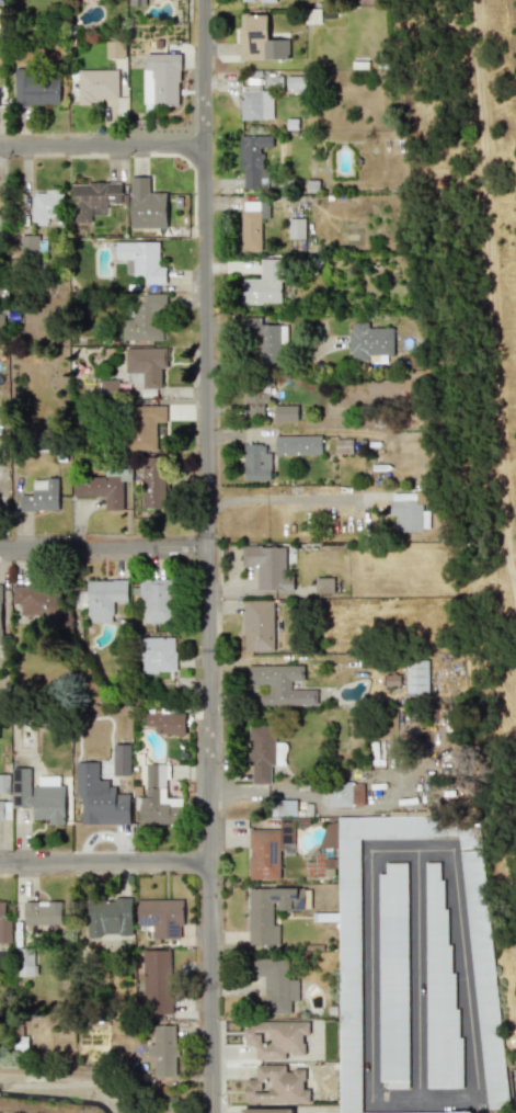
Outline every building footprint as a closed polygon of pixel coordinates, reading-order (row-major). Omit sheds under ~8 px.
[(239,60),(289,58),(288,39),(268,39),(267,14),(238,15),(239,60)] [(105,58),(124,58),(124,41),(105,41),(105,58)] [(179,53),(144,53),(143,105),(178,105),(179,53)] [(78,78),(77,104),(102,104),(102,98),(117,98),(117,70),(87,70),(86,78),(78,78)] [(59,74),(14,75),(14,105),(59,105),(59,74)] [(286,89),(305,88),(305,75),(286,76),(286,89)] [(273,118),(272,91),(240,91),(241,119),(273,118)] [(272,136),(241,135),(240,188),(264,188),(264,149),(272,149),(272,136)] [(166,227),(166,192),(149,192),(149,176),(129,177),(130,228),(166,227)] [(71,182),(71,222),(91,222),(91,208),(107,208),(107,203),(121,203),(121,182),(71,182)] [(62,190),(31,191),(32,225),(63,224),(62,190)] [(242,251),(261,251),(260,219),(267,218),(267,201),(241,202),(242,251)] [(304,238),(304,218),(288,218),(288,238),(304,238)] [(39,235),(20,235),(20,254),(38,255),(39,235)] [(165,284),(165,266),(158,266),(158,241),(115,242),(115,259),(125,259),(126,274),(144,274),(144,284),(165,284)] [(241,303),(281,303),(282,258),(260,258),(260,279),(242,279),(241,303)] [(165,294),(143,293),(142,302),(132,302),(132,317),(122,317),(122,339),(164,340),(165,294)] [(258,362),(280,362),(279,325),(261,325),(261,317),(242,317),(243,339),(258,339),(258,362)] [(393,327),(368,327),(368,322),(349,322),(349,361),(368,361),(368,355),(393,355),(393,327)] [(126,348),(126,383),(141,382),(141,388),(161,388),(161,366),(166,366),(166,348),(126,348)] [(264,416),(264,401),(269,401),(270,379),(244,378),(244,403),(248,403),(248,416),(264,416)] [(88,386),(88,396),(118,395),(118,379),(97,380),(97,385),(88,386)] [(165,405),(127,406),(129,451),(157,450),(156,422),(166,422),(165,405)] [(297,405),(274,405),(274,421),(297,421),(297,405)] [(275,454),(321,454),(321,435),(274,436),(275,454)] [(352,452),(352,438),(345,439),(345,445),(335,445),(336,453),(352,452)] [(268,443),(243,444),(244,480),(269,479),(268,443)] [(143,508),(166,508),(165,456),(150,456),(150,467),(142,467),(143,508)] [(74,496),(104,496),(104,509),(122,509),(121,476),(73,477),(74,496)] [(58,509),(58,478),(32,479),(32,495),(19,495),(20,510),(58,509)] [(395,530),(429,530),(429,510),(422,510),(422,502),(416,502),(416,492),(390,492),(390,514),(395,514),(395,530)] [(257,590),(293,590),(293,576),(285,576),(285,546),(241,546),(241,565),(257,565),(257,590)] [(333,577),(314,577),(314,593),(333,594),(333,577)] [(173,623),(174,579),(138,578),(138,591),(142,591),(141,622),(173,623)] [(127,601),(127,579),(87,580),(88,622),(112,622),(112,601),(127,601)] [(12,585),(12,604),(20,604),(20,616),(60,616),(59,585),(12,585)] [(273,600),(244,600),(243,651),(273,651),(273,600)] [(140,637),(141,672),(176,671),(175,637),(140,637)] [(406,693),(428,694),(428,660),(406,660),(406,693)] [(260,705),(316,704),(316,689),(291,689),(290,680),(303,680),(303,665),(247,666),(247,685),(259,685),(260,705)] [(185,734),(185,710),(146,710),(146,726),(154,726),(154,734),(185,734)] [(249,725),(249,783),(270,784),(270,763),(281,763),(282,754),(274,754),(275,725),(249,725)] [(129,775),(130,744),(112,744),(112,774),(129,775)] [(81,824),(129,824),(129,793),(115,794),(115,782),(98,783),(98,761),(75,762),(75,797),(80,797),(81,824)] [(139,824),(180,824),(181,798),(165,798),(165,764),(146,764),(146,797),(135,797),(135,808),(139,808),(139,824)] [(12,767),(11,807),(30,808),(30,768),(12,767)] [(9,792),(9,774),(0,774),(0,792),(9,792)] [(32,819),(48,819),(48,824),(63,825),(64,785),(58,785),(58,776),(38,775),(37,785),(32,785),(32,819)] [(364,805),(363,782),(328,782),(328,806),(364,805)] [(11,822),(11,801),(0,801),(0,822),(11,822)] [(296,815),(296,801),(269,801),(270,815),(296,815)] [(360,1111),(358,837),(458,838),(486,1109),(509,1105),(477,813),(336,816),(338,1112),(469,1112),(469,1111),(360,1111)] [(249,879),(279,879),(280,842),(293,842),(293,817),(279,817),(279,829),(249,829),(249,879)] [(336,847),(336,822),(323,822),(322,847),(336,847)] [(385,1087),(406,1087),(406,861),(383,862),(383,872),(377,872),(378,1080),(386,1080),(385,1087)] [(438,861),(424,861),(424,1088),(462,1088),(462,1036),(458,1036),(458,1008),(454,1008),(454,973),(449,973),(449,943),(446,943),(446,908),(442,908),(442,879),(438,879),(438,861)] [(248,888),(248,944),(279,944),(279,924),(274,924),(274,910),(304,910),(304,888),(248,888)] [(181,898),(136,899),(136,925),(152,925),(152,938),(182,938),(181,898)] [(132,935),(131,899),(87,899),(87,935),(132,935)] [(11,942),(11,918),(5,918),(5,900),(0,900),(0,943),(11,942)] [(24,925),(61,924),(61,901),(23,901),(24,925)] [(15,976),(33,976),(34,948),(16,948),(15,976)] [(169,949),(141,950),(143,1014),(171,1013),(169,949)] [(264,976),(264,1013),(291,1013),(291,1000),(297,1000),(297,979),(288,979),(288,958),(249,958),(249,976),(264,976)] [(308,1021),(244,1020),(244,1045),(256,1045),(256,1060),(285,1060),(285,1053),(303,1054),(303,1034),(308,1035),(308,1021)] [(153,1076),(175,1077),(175,1026),(153,1025),(152,1044),(147,1043),(147,1057),(154,1057),(153,1076)] [(246,1103),(309,1102),(309,1089),(304,1089),(304,1069),(285,1069),(285,1064),(256,1065),(256,1078),(245,1079),(246,1103)]
